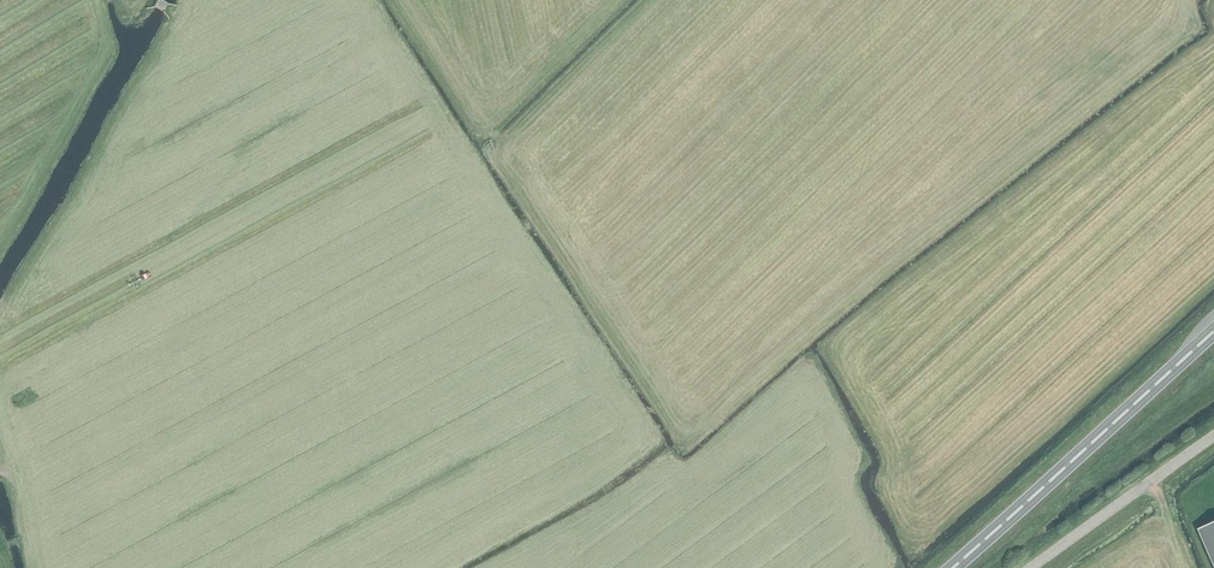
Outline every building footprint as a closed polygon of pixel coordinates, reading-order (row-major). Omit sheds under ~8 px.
[(1213,565),(1213,522),(1199,529),(1213,565)]
